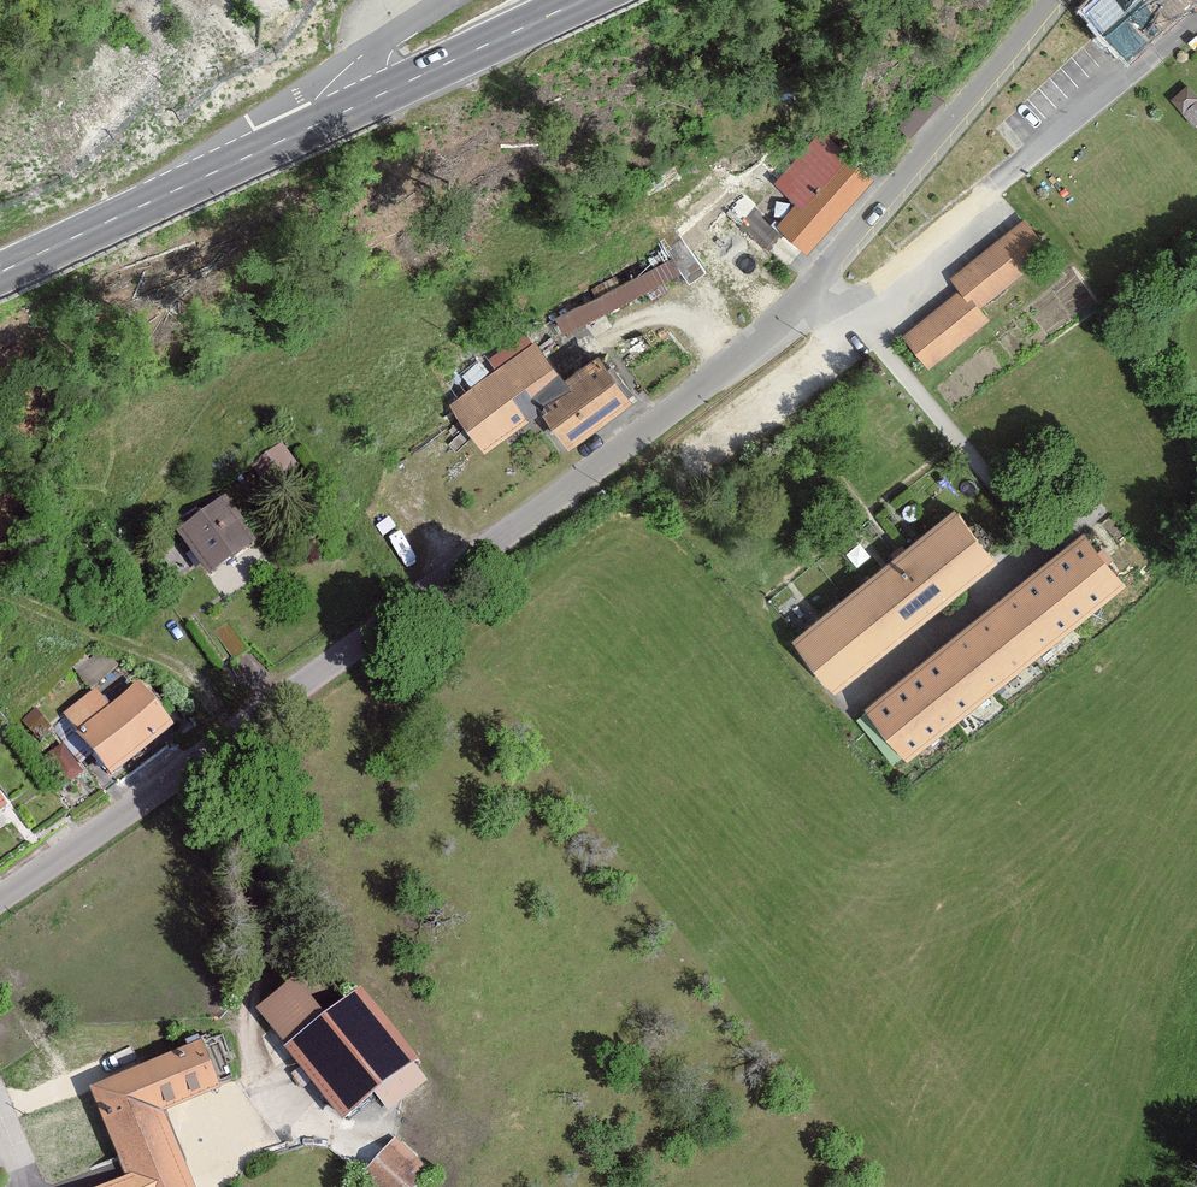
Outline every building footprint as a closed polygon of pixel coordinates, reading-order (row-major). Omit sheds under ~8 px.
[(1069,7),(1116,58),(1181,0),(1077,0),(1069,7)] [(797,257),(865,180),(814,136),(770,187),(786,201),(763,227),(797,257)] [(1048,248),(1022,217),(953,274),(961,285),(979,306),(1048,248)] [(675,256),(558,309),(566,326),(683,274),(675,256)] [(988,319),(961,285),(901,332),(927,367),(988,319)] [(527,337),(438,402),(477,454),(530,414),(523,404),(558,378),(527,337)] [(589,357),(523,404),(555,449),(621,402),(589,357)] [(303,468),(284,440),(247,466),(267,494),(303,468)] [(214,502),(164,536),(196,581),(246,546),(214,502)] [(946,509),(866,574),(908,624),(987,559),(946,509)] [(1075,528),(1000,590),(1041,640),(1116,578),(1075,528)] [(866,574),(787,640),(828,690),(908,624),(866,574)] [(1000,590),(925,653),(966,702),(1041,640),(1000,590)] [(925,653),(850,715),(891,764),(966,702),(925,653)] [(90,701),(55,728),(101,787),(172,731),(139,690),(103,718),(90,701)] [(427,1084),(355,991),(321,1018),(293,981),(252,1012),(336,1120),(374,1091),(391,1112),(427,1084)] [(192,1043),(82,1089),(119,1178),(99,1186),(185,1186),(155,1115),(213,1091),(192,1043)] [(431,1174),(393,1140),(356,1180),(363,1186),(419,1186),(431,1174)]
